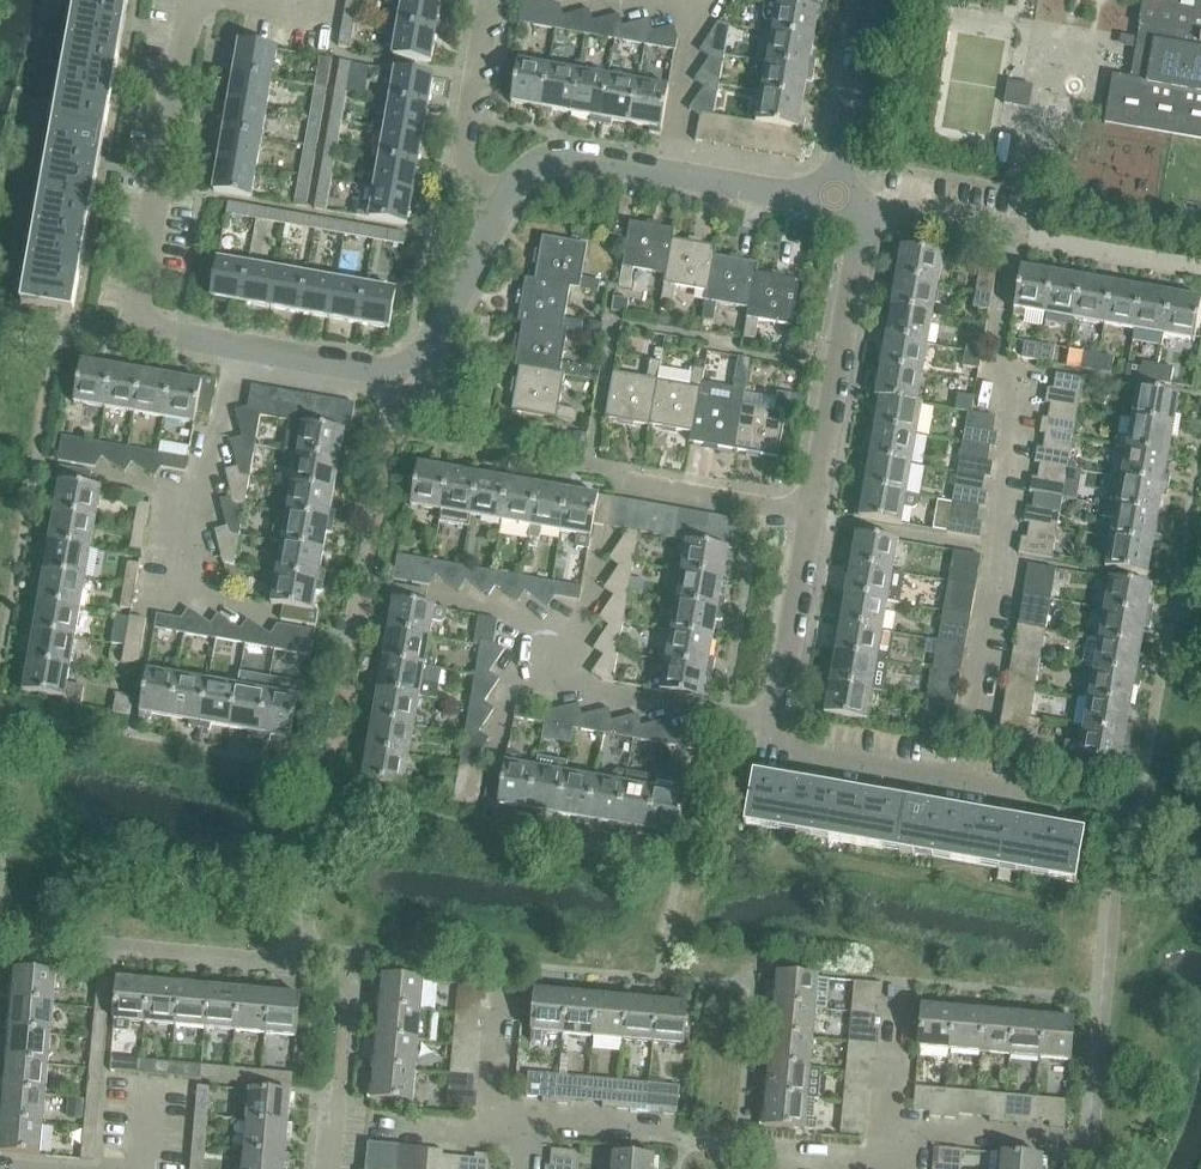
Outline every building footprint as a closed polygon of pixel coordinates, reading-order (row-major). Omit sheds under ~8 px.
[(114,91),(130,0),(77,0),(62,82),(114,91)] [(344,18),(354,20),(358,0),(347,0),(344,18)] [(443,3),(427,0),(404,0),(400,25),(438,32),(443,3)] [(520,23),(557,29),(559,17),(564,16),(561,4),(540,0),(524,0),(520,23)] [(814,40),(818,21),(823,22),(827,0),(790,0),(789,4),(780,2),(775,33),(814,40)] [(1105,123),(1105,126),(1200,143),(1200,0),(1144,0),(1139,26),(1140,26),(1131,81),(1113,78),(1105,123)] [(557,29),(587,35),(589,23),(594,21),(591,9),(564,16),(559,17),(557,29)] [(587,35),(616,40),(618,28),(624,26),(620,14),(594,21),(589,23),(587,35)] [(344,18),(339,48),(349,50),(354,20),(344,18)] [(616,40),(646,45),(648,34),(653,32),(650,19),(624,26),(618,28),(616,40)] [(715,53),(726,55),(731,25),(719,23),(700,49),(711,57),(715,53)] [(433,62),(438,32),(400,25),(394,55),(433,62)] [(648,34),(646,45),(677,50),(679,41),(675,26),(653,32),(648,34)] [(769,63),(815,71),(817,61),(811,60),(814,40),(775,33),(769,63)] [(237,73),(276,80),(281,50),(243,43),(237,73)] [(709,83),(721,85),(726,55),(715,53),(711,57),(695,79),(705,87),(709,83)] [(328,86),(332,60),(322,58),(316,90),(327,91),(326,91),(328,86)] [(351,64),(341,62),(335,93),(346,95),(351,64)] [(531,112),(542,114),(550,68),(519,62),(512,102),(532,106),(531,112)] [(764,93),(804,100),(807,80),(813,81),(815,71),(769,63),(764,93)] [(554,110),(573,113),(580,73),(550,68),(542,114),(553,116),(554,110)] [(398,70),(392,100),(430,107),(435,77),(398,70)] [(232,102),(271,109),(276,80),(237,73),(232,102)] [(590,122),(601,124),(609,78),(580,73),(573,113),(591,116),(590,122)] [(613,121),(632,124),(639,83),(609,78),(601,124),(612,126),(613,121)] [(94,201),(96,187),(114,91),(62,82),(43,192),(94,201)] [(1008,82),(1004,105),(1028,109),(1032,86),(1008,82)] [(671,89),(639,83),(632,124),(652,127),(651,133),(662,135),(671,89)] [(705,113),(715,115),(721,85),(709,83),(705,87),(689,109),(700,118),(705,113)] [(327,91),(316,90),(311,119),(321,121),(327,91)] [(341,123),(346,95),(335,93),(330,122),(341,123)] [(804,100),(764,93),(759,123),(765,124),(778,126),(791,128),(805,131),(807,120),(800,119),(804,100)] [(392,100),(387,129),(425,136),(430,107),(392,100)] [(227,131),(265,138),(271,109),(232,102),(227,131)] [(273,102),(271,109),(282,111),(283,104),(273,102)] [(721,116),(715,115),(705,113),(700,118),(696,141),(716,145),(721,116)] [(716,145),(730,147),(735,119),(721,116),(716,145)] [(316,149),(321,121),(311,119),(306,147),(316,149)] [(730,147),(744,150),(749,121),(735,119),(730,147)] [(744,150),(759,152),(765,124),(759,123),(749,121),(744,150)] [(336,154),(341,123),(330,122),(325,152),(336,154)] [(778,126),(765,124),(759,152),(772,155),(778,126)] [(785,157),(791,128),(778,126),(772,155),(785,157)] [(785,157),(800,160),(805,131),(791,128),(785,157)] [(387,129),(382,159),(420,165),(425,136),(387,129)] [(221,160),(260,167),(265,138),(227,131),(221,160)] [(311,179),(316,149),(306,147),(301,177),(311,179)] [(331,183),(336,154),(325,152),(320,181),(331,183)] [(382,159),(377,188),(415,195),(420,165),(382,159)] [(260,167),(221,160),(216,190),(255,197),(260,167)] [(311,179),(301,177),(295,207),(306,209),(311,179)] [(329,192),(331,183),(320,181),(315,210),(325,212),(329,192)] [(331,183),(329,192),(343,194),(345,185),(331,183)] [(358,216),(409,225),(415,195),(377,188),(364,186),(358,216)] [(74,312),(77,297),(94,201),(43,192),(23,302),(74,312)] [(257,209),(228,203),(226,215),(255,220),(257,209)] [(287,214),(257,209),(255,220),(285,225),(287,214)] [(287,214),(285,225),(314,230),(315,219),(287,214)] [(315,219),(314,230),(345,235),(347,224),(315,219)] [(675,231),(675,230),(631,223),(620,286),(632,289),(635,270),(667,275),(673,240),(675,231)] [(347,224),(345,235),(373,240),(375,229),(347,224)] [(375,229),(373,240),(404,246),(406,235),(375,229)] [(570,288),(570,289),(599,294),(601,283),(583,280),(589,246),(544,238),(537,281),(537,282),(570,288)] [(667,275),(661,304),(673,306),(677,286),(708,292),(713,267),(714,257),(716,247),(673,240),(667,275)] [(894,268),(892,278),(938,286),(944,255),(904,248),(900,269),(894,268)] [(718,304),(750,310),(758,265),(714,257),(713,267),(709,292),(708,292),(703,320),(714,322),(718,304)] [(977,292),(993,295),(999,259),(983,257),(977,292)] [(220,259),(213,297),(243,302),(250,265),(220,259)] [(250,265),(243,302),(273,308),(279,270),(250,265)] [(1015,309),(1045,315),(1054,268),(1043,266),(1042,273),(1022,270),(1015,309)] [(1045,315),(1074,320),(1081,280),(1063,277),(1064,270),(1054,268),(1045,315)] [(279,270),(273,308),(302,313),(309,275),(279,270)] [(309,275),(302,313),(331,318),(338,280),(309,275)] [(750,310),(745,337),(757,340),(760,322),(792,327),(800,283),(757,275),(750,310)] [(1074,320),(1106,325),(1114,279),(1101,276),(1100,283),(1081,280),(1074,320)] [(896,289),(893,308),(933,315),(938,286),(892,278),(891,288),(896,289)] [(537,281),(526,279),(518,324),(523,325),(568,333),(568,332),(582,334),(584,325),(565,322),(570,289),(570,288),(537,282),(537,281)] [(1106,325),(1136,331),(1143,291),(1126,288),(1127,281),(1114,279),(1106,325)] [(338,280),(331,318),(360,323),(367,285),(338,280)] [(367,285),(360,323),(391,329),(397,291),(367,285)] [(1164,335),(1172,289),(1161,287),(1160,294),(1143,291),(1136,331),(1164,335)] [(1172,289),(1164,335),(1195,341),(1200,305),(1200,301),(1181,297),(1182,291),(1172,289)] [(990,311),(993,295),(977,292),(974,308),(990,311)] [(626,313),(628,301),(614,298),(611,311),(626,313)] [(883,326),(881,337),(928,345),(933,315),(893,308),(890,327),(883,326)] [(668,317),(660,316),(658,327),(667,328),(668,317)] [(600,337),(603,325),(589,322),(586,335),(600,337)] [(523,325),(516,367),(521,368),(566,376),(566,375),(579,378),(581,368),(581,367),(562,364),(568,333),(523,325)] [(886,349),(882,368),(923,375),(928,345),(881,337),(879,348),(886,349)] [(968,338),(966,352),(982,355),(984,340),(968,338)] [(797,344),(787,343),(784,357),(795,359),(797,344)] [(1023,360),(1037,362),(1040,345),(1027,343),(1023,360)] [(1040,345),(1037,362),(1052,365),(1055,348),(1040,345)] [(661,362),(663,353),(655,352),(653,361),(661,362)] [(982,355),(966,352),(964,367),(979,370),(982,355)] [(1081,370),(1098,373),(1101,356),(1084,353),(1081,370)] [(1101,356),(1098,373),(1111,375),(1114,358),(1101,356)] [(76,403),(106,408),(114,362),(103,360),(102,365),(83,362),(76,403)] [(697,360),(696,368),(705,370),(707,362),(697,360)] [(607,418),(650,426),(659,381),(662,363),(661,362),(653,361),(651,361),(648,379),(615,373),(607,418)] [(114,362),(106,408),(136,413),(143,373),(124,369),(125,364),(114,362)] [(1140,381),(1155,383),(1158,366),(1143,364),(1140,381)] [(692,444),(734,452),(743,405),(744,405),(751,366),(744,365),(742,371),(739,370),(735,390),(703,384),(700,398),(693,434),(692,444)] [(1158,366),(1155,383),(1169,386),(1172,369),(1158,366)] [(566,376),(521,368),(514,412),(577,423),(579,411),(560,408),(566,376)] [(581,368),(579,378),(588,379),(589,370),(581,368)] [(650,426),(693,434),(700,398),(703,384),(705,370),(696,368),(694,368),(691,387),(659,381),(650,426)] [(870,397),(877,398),(917,405),(923,375),(882,368),(879,387),(872,386),(870,397)] [(143,373),(136,413),(166,419),(174,372),(164,370),(163,376),(143,373)] [(166,419),(196,424),(198,414),(212,416),(218,380),(204,378),(203,383),(184,380),(185,374),(174,372),(166,419)] [(1054,391),(1081,396),(1084,380),(1057,376),(1054,391)] [(252,415),(261,417),(265,418),(270,390),(253,387),(250,408),(252,415)] [(270,390),(265,418),(279,420),(284,392),(270,390)] [(1051,405),(1079,410),(1081,396),(1054,391),(1048,390),(1045,405),(1051,405)] [(1134,419),(1180,427),(1182,416),(1176,415),(1180,398),(1139,390),(1134,419)] [(279,420),(288,422),(290,422),(294,423),(299,394),(284,392),(279,420)] [(776,411),(744,405),(735,452),(778,460),(788,404),(790,395),(779,393),(776,411)] [(294,423),(305,425),(309,425),(315,397),(299,394),(294,423)] [(799,396),(790,395),(788,404),(797,406),(799,396)] [(955,412),(970,414),(971,414),(974,399),(958,396),(955,412)] [(315,397),(309,425),(323,428),(328,400),(315,397)] [(881,409),(878,428),(917,435),(922,406),(917,405),(877,398),(876,408),(881,409)] [(323,428),(337,431),(342,402),(328,400),(323,428)] [(337,431),(346,432),(351,433),(355,404),(342,402),(337,431)] [(1051,405),(1049,420),(1076,424),(1079,410),(1051,405)] [(247,446),(256,447),(261,417),(252,415),(250,408),(237,411),(244,438),(247,446)] [(971,414),(970,414),(967,429),(994,433),(997,419),(971,414)] [(1178,437),(1180,427),(1134,419),(1130,439),(1121,438),(1117,440),(1116,446),(1129,448),(1169,455),(1173,436),(1178,437)] [(1076,424),(1049,420),(1049,421),(1043,420),(1040,434),(1046,435),(1046,434),(1074,439),(1076,424)] [(285,452),(300,455),(346,463),(347,452),(343,452),(346,432),(337,431),(323,428),(309,425),(305,425),(294,423),(290,422),(285,452)] [(869,445),(867,457),(912,465),(917,435),(878,428),(875,447),(869,445)] [(994,433),(967,429),(964,444),(992,449),(997,450),(1000,435),(994,434),(994,433)] [(576,434),(575,439),(574,443),(587,445),(588,436),(576,434)] [(1046,434),(1046,435),(1044,449),(1071,453),(1074,439),(1046,434)] [(99,443),(64,437),(59,461),(98,468),(104,458),(98,453),(99,443)] [(241,475),(251,477),(256,447),(247,446),(244,438),(231,441),(238,468),(241,475)] [(104,458),(127,473),(134,463),(128,459),(130,449),(99,443),(98,453),(104,458)] [(992,449),(964,444),(962,459),(989,465),(992,449)] [(1043,449),(1038,448),(1035,464),(1041,465),(1068,469),(1071,453),(1044,449),(1043,449)] [(1123,478),(1169,486),(1171,475),(1166,474),(1169,455),(1129,448),(1123,478)] [(130,449),(128,459),(134,463),(157,478),(163,468),(166,455),(130,449)] [(163,468),(188,473),(190,460),(166,455),(163,468)] [(295,485),(335,492),(339,473),(344,474),(346,463),(300,455),(295,485)] [(871,469),(867,488),(906,495),(912,465),(867,457),(865,468),(871,469)] [(989,465),(962,459),(959,474),(986,479),(986,480),(991,481),(994,466),(989,465)] [(443,511),(451,465),(441,463),(440,468),(420,465),(413,506),(443,511)] [(462,466),(451,465),(443,511),(441,523),(470,528),(472,517),(480,476),(461,472),(462,466)] [(1066,484),(1068,469),(1041,465),(1038,480),(1066,484)] [(60,494),(57,513),(98,520),(103,489),(92,487),(94,473),(59,467),(54,493),(60,494)] [(236,505),(246,507),(251,477),(241,475),(238,468),(227,471),(233,497),(236,505)] [(472,517),(503,522),(511,476),(500,474),(499,479),(480,476),(472,517)] [(959,474),(957,489),(984,493),(986,480),(986,479),(959,474)] [(503,522),(532,527),(540,486),(521,483),(522,478),(511,476),(503,522)] [(1167,497),(1169,486),(1123,478),(1120,497),(1110,496),(1106,499),(1105,506),(1118,508),(1159,515),(1162,496),(1167,497)] [(1030,495),(1035,496),(1035,495),(1063,500),(1066,484),(1038,480),(1033,479),(1030,495)] [(540,486),(532,527),(562,533),(571,486),(560,484),(559,490),(540,486)] [(289,514),(336,522),(337,511),(332,510),(335,492),(295,485),(289,514)] [(571,486),(562,533),(592,538),(594,527),(608,529),(613,500),(580,494),(581,488),(571,486)] [(901,526),(904,510),(913,511),(918,508),(919,497),(906,495),(867,488),(864,508),(858,506),(856,518),(901,526)] [(957,489),(954,504),(981,508),(981,509),(986,510),(989,494),(984,493),(957,489)] [(1035,495),(1035,496),(1033,509),(1060,514),(1063,500),(1035,495)] [(231,535),(241,537),(246,507),(236,505),(233,497),(221,500),(228,527),(231,535)] [(616,530),(630,533),(632,533),(637,504),(621,501),(616,530)] [(140,504),(136,527),(149,529),(152,506),(140,504)] [(632,533),(641,535),(646,536),(652,507),(637,504),(632,533)] [(954,504),(954,506),(951,519),(978,524),(981,509),(981,508),(954,504)] [(652,507),(646,536),(662,538),(667,509),(652,507)] [(1113,538),(1159,546),(1160,535),(1155,534),(1159,515),(1118,508),(1113,538)] [(662,538),(676,541),(681,512),(667,509),(662,538)] [(1030,525),(1058,529),(1060,514),(1033,509),(1033,510),(1027,509),(1025,524),(1030,525)] [(274,543),(284,544),(325,552),(328,532),(334,533),(336,522),(289,514),(279,512),(274,543)] [(676,541),(690,543),(696,514),(681,512),(676,541)] [(45,542),(92,550),(98,520),(57,513),(53,532),(47,531),(45,542)] [(696,514),(690,543),(706,546),(711,517),(696,514)] [(706,546),(721,549),(726,520),(711,517),(706,546)] [(978,524),(951,519),(949,534),(980,540),(983,525),(978,524)] [(721,549),(736,551),(741,522),(726,520),(721,549)] [(1030,525),(1027,540),(1055,544),(1058,529),(1030,525)] [(149,529),(136,527),(133,548),(145,550),(149,529)] [(225,564),(235,566),(241,537),(231,535),(228,527),(216,530),(225,564)] [(626,563),(635,565),(641,535),(632,533),(630,533),(610,561),(621,569),(626,563)] [(848,565),(893,572),(898,541),(859,535),(855,555),(849,554),(848,565)] [(1157,557),(1159,546),(1113,538),(1107,569),(1148,576),(1152,556),(1157,557)] [(1027,540),(1022,539),(1020,554),(1052,560),(1055,544),(1027,540)] [(46,573),(87,580),(92,550),(45,542),(44,552),(50,554),(46,573)] [(690,543),(685,574),(725,581),(728,561),(734,562),(736,551),(721,549),(706,546),(690,543)] [(284,544),(279,574),(325,582),(327,572),(322,571),(325,552),(284,544)] [(950,582),(977,587),(982,556),(955,552),(950,582)] [(400,555),(395,581),(430,587),(438,577),(432,571),(434,561),(400,555)] [(438,577),(460,593),(468,582),(462,577),(464,567),(434,561),(432,571),(438,577)] [(620,593),(630,595),(635,565),(626,563),(621,569),(605,590),(615,598),(620,593)] [(131,564),(127,587),(138,589),(142,566),(131,564)] [(888,602),(899,604),(904,574),(893,572),(848,565),(846,575),(852,576),(849,595),(888,602)] [(1053,601),(1053,600),(1058,570),(1030,565),(1024,595),(1053,601)] [(468,582),(490,598),(498,587),(492,583),(494,572),(464,567),(462,577),(468,582)] [(498,587),(520,604),(528,592),(522,587),(524,577),(494,572),(492,583),(498,587)] [(35,601),(82,610),(87,580),(46,573),(43,592),(37,591),(35,601)] [(227,577),(231,592),(241,590),(237,574),(227,577)] [(282,620),(317,626),(320,613),(314,612),(318,591),(323,592),(325,582),(279,574),(274,605),(285,607),(282,620)] [(685,574),(680,603),(725,611),(727,601),(721,600),(725,581),(685,574)] [(528,592),(550,608),(557,598),(560,584),(524,577),(522,587),(528,592)] [(1106,609),(1153,617),(1155,607),(1148,605),(1151,586),(1111,579),(1106,609)] [(944,612),(972,617),(977,587),(950,582),(944,612)] [(560,584),(557,598),(581,603),(584,588),(560,584)] [(387,619),(386,630),(432,638),(435,621),(444,622),(447,620),(449,610),(426,606),(428,592),(394,586),(392,599),(397,600),(393,620),(387,619)] [(138,589),(127,587),(123,608),(134,610),(138,589)] [(615,623),(625,625),(630,595),(620,593),(615,598),(600,620),(611,628),(615,623)] [(837,624),(883,632),(888,602),(849,595),(845,615),(839,613),(837,624)] [(1024,595),(1019,624),(1047,630),(1053,601),(1024,595)] [(36,631),(77,639),(82,610),(35,601),(33,612),(39,613),(36,631)] [(680,603),(674,633),(715,640),(718,621),(723,622),(725,611),(680,603)] [(1100,639),(1141,646),(1145,627),(1151,628),(1153,617),(1106,609),(1100,639)] [(181,634),(217,640),(219,629),(212,625),(190,610),(183,619),(181,634)] [(972,617),(944,612),(942,626),(969,631),(972,617)] [(156,630),(181,634),(183,619),(159,615),(156,630)] [(217,640),(246,645),(248,635),(242,631),(219,615),(212,625),(219,629),(217,640)] [(127,647),(142,650),(148,621),(133,619),(127,647)] [(246,645),(276,650),(278,639),(272,636),(249,620),(242,631),(248,635),(246,645)] [(609,653),(620,655),(625,625),(615,623),(611,628),(595,650),(606,657),(609,653)] [(838,654),(889,663),(894,634),(883,632),(837,624),(835,634),(841,635),(838,654)] [(1014,654),(1042,659),(1047,630),(1019,624),(1014,654)] [(278,639),(276,650),(312,656),(316,632),(279,626),(272,636),(278,639)] [(969,631),(942,626),(939,641),(967,646),(969,631)] [(389,642),(386,661),(427,668),(432,638),(386,630),(384,641),(389,642)] [(25,660),(72,668),(77,639),(36,631),(32,650),(26,649),(25,660)] [(674,633),(669,664),(715,672),(717,661),(711,660),(715,640),(674,633)] [(486,634),(484,642),(494,644),(495,636),(486,634)] [(1086,667),(1095,668),(1142,677),(1144,666),(1138,665),(1141,646),(1100,639),(1091,637),(1087,640),(1083,662),(1086,667)] [(934,671),(961,676),(967,646),(939,641),(934,671)] [(484,642),(478,677),(489,679),(492,675),(508,653),(494,644),(484,642)] [(140,665),(142,650),(127,647),(125,662),(140,665)] [(604,683),(614,685),(620,655),(609,653),(606,657),(593,675),(604,683)] [(826,683),(872,691),(884,693),(889,663),(838,654),(835,674),(828,673),(826,683)] [(1008,684),(1037,689),(1042,659),(1014,654),(1008,684)] [(72,668),(25,660),(23,671),(29,672),(25,692),(66,699),(65,706),(80,708),(83,690),(68,687),(72,668)] [(377,678),(375,689),(422,697),(424,686),(439,689),(442,670),(427,668),(386,661),(383,679),(377,678)] [(669,664),(666,680),(654,678),(652,680),(650,691),(704,700),(707,681),(713,682),(715,672),(669,664)] [(1090,698),(1131,706),(1135,686),(1141,687),(1142,677),(1095,668),(1090,698)] [(929,701),(956,706),(961,676),(934,671),(929,701)] [(149,672),(141,719),(153,721),(154,715),(173,719),(180,677),(149,672)] [(249,738),(260,740),(271,679),(241,674),(239,688),(232,729),(250,733),(249,738)] [(478,677),(473,706),(484,708),(486,704),(502,682),(492,675),(489,679),(478,677)] [(191,728),(201,730),(210,683),(180,677),(173,719),(192,722),(191,728)] [(307,685),(271,679),(260,740),(271,742),(272,737),(292,740),(299,698),(305,699),(307,685)] [(213,726),(232,729),(239,688),(210,683),(201,730),(212,732),(213,726)] [(827,715),(867,722),(872,691),(826,683),(825,694),(831,695),(827,715)] [(1003,715),(1031,720),(1037,689),(1008,684),(1003,715)] [(379,701),(376,720),(417,727),(426,729),(427,720),(424,717),(419,717),(422,697),(375,689),(373,700),(379,701)] [(115,714),(130,717),(133,701),(118,698),(115,714)] [(1084,729),(1132,737),(1133,727),(1127,726),(1131,706),(1090,698),(1084,729)] [(951,737),(951,736),(956,706),(929,701),(923,732),(951,737)] [(473,706),(468,736),(478,738),(481,734),(497,712),(486,704),(484,708),(473,706)] [(546,724),(575,730),(577,720),(584,718),(580,705),(547,714),(546,724)] [(516,719),(546,724),(547,714),(517,709),(516,719)] [(575,730),(605,735),(607,725),(614,723),(611,710),(584,718),(577,720),(575,730)] [(605,735),(635,740),(636,731),(644,728),(640,715),(614,723),(607,725),(605,735)] [(997,745),(1026,750),(1031,720),(1003,715),(997,745)] [(367,738),(365,749),(411,757),(417,727),(376,720),(373,739),(367,738)] [(635,740),(664,745),(666,737),(673,735),(669,721),(644,728),(636,731),(635,740)] [(666,737),(664,745),(695,750),(697,739),(694,729),(673,735),(666,737)] [(1064,757),(1120,767),(1124,747),(1130,748),(1132,737),(1084,729),(1081,746),(1067,743),(1064,757)] [(468,736),(463,766),(473,768),(476,764),(492,742),(481,734),(478,738),(468,736)] [(411,757),(365,749),(363,760),(369,761),(365,781),(406,788),(411,757)] [(493,773),(487,808),(500,810),(501,805),(519,808),(519,814),(529,815),(537,770),(521,767),(523,758),(520,755),(511,753),(512,752),(510,752),(506,776),(493,773)] [(456,802),(481,807),(487,771),(476,764),(473,768),(463,766),(456,802)] [(560,816),(567,775),(568,768),(558,766),(554,769),(553,773),(537,770),(529,815),(540,817),(541,813),(560,816)] [(597,781),(589,826),(600,828),(601,823),(619,826),(628,775),(618,773),(614,776),(613,783),(597,781)] [(578,824),(589,826),(597,781),(567,775),(560,816),(579,819),(578,824)] [(637,835),(648,837),(656,791),(658,780),(628,775),(619,826),(638,829),(637,835)] [(865,795),(851,792),(754,775),(745,827),(856,846),(865,795)] [(656,791),(648,837),(659,839),(660,833),(680,837),(687,796),(656,791)] [(975,814),(961,811),(865,795),(856,846),(966,865),(975,814)] [(1086,833),(1071,831),(975,814),(966,865),(1077,884),(1086,833)] [(12,1001),(53,1005),(56,974),(15,970),(12,1001)] [(776,1006),(817,1010),(826,1011),(829,980),(779,975),(776,1006)] [(98,978),(95,1009),(109,1010),(112,979),(98,978)] [(383,978),(380,1009),(422,1013),(425,982),(383,978)] [(150,982),(119,979),(114,1032),(129,1033),(130,1022),(146,1024),(150,982)] [(146,1024),(176,1027),(180,985),(150,982),(146,1024)] [(854,982),(851,1013),(875,1015),(877,1000),(882,1000),(883,985),(854,982)] [(459,984),(456,1015),(480,1018),(481,1002),(486,1002),(487,986),(459,984)] [(176,1027),(206,1029),(210,988),(180,985),(176,1027)] [(206,1029),(236,1032),(240,991),(210,988),(206,1029)] [(236,1032),(266,1035),(270,994),(240,991),(236,1032)] [(563,1036),(567,994),(536,991),(532,1033),(563,1036)] [(266,1035),(297,1038),(301,997),(270,994),(266,1035)] [(567,994),(563,1036),(593,1039),(597,997),(567,994)] [(593,1039),(623,1042),(627,1000),(597,997),(593,1039)] [(623,1042),(653,1044),(657,1003),(627,1000),(623,1042)] [(10,1031),(51,1035),(53,1005),(12,1001),(10,1031)] [(653,1044),(684,1047),(688,1005),(657,1003),(653,1044)] [(776,1006),(773,1036),(814,1040),(817,1010),(776,1006)] [(954,1011),(924,1008),(920,1050),(951,1053),(954,1011)] [(95,1009),(92,1039),(106,1040),(109,1010),(95,1009)] [(378,1039),(420,1043),(430,1044),(432,1013),(422,1013),(380,1009),(378,1039)] [(984,1014),(954,1011),(951,1053),(980,1055),(984,1014)] [(851,1013),(848,1043),(877,1046),(878,1031),(874,1031),(875,1015),(851,1013)] [(1014,1016),(984,1014),(980,1055),(1010,1058),(1014,1016)] [(456,1015),(453,1046),(482,1048),(483,1034),(479,1034),(480,1018),(456,1015)] [(1044,1019),(1014,1016),(1010,1058),(1040,1061),(1044,1019)] [(1071,1063),(1074,1022),(1044,1019),(1040,1061),(1071,1063)] [(7,1061),(48,1065),(51,1035),(10,1031),(7,1061)] [(771,1066),(812,1070),(814,1040),(773,1036),(771,1066)] [(92,1039),(89,1069),(104,1070),(106,1040),(92,1039)] [(378,1039),(375,1069),(417,1073),(420,1043),(378,1039)] [(848,1043),(846,1073),(870,1075),(871,1060),(876,1061),(877,1046),(848,1043)] [(453,1046),(450,1076),(474,1078),(476,1062),(480,1062),(482,1048),(453,1046)] [(111,1057),(110,1072),(141,1074),(142,1060),(111,1057)] [(141,1074),(171,1077),(172,1063),(142,1060),(141,1074)] [(4,1092),(45,1095),(48,1065),(7,1061),(4,1092)] [(171,1077),(201,1080),(202,1066),(172,1063),(171,1077)] [(201,1080),(231,1083),(233,1068),(202,1066),(201,1080)] [(768,1096),(809,1099),(818,1100),(821,1071),(812,1070),(771,1066),(768,1096)] [(231,1083),(243,1084),(261,1085),(263,1071),(233,1068),(231,1083)] [(89,1069),(87,1099),(101,1100),(104,1070),(89,1069)] [(417,1073),(375,1069),(372,1100),(414,1104),(417,1073)] [(261,1085),(292,1088),(293,1074),(263,1071),(261,1085)] [(559,1076),(529,1073),(526,1097),(543,1099),(542,1104),(557,1105),(559,1076)] [(846,1073),(843,1103),(872,1106),(873,1092),(869,1091),(870,1075),(846,1073)] [(450,1076),(447,1108),(476,1109),(478,1094),(473,1094),(474,1078),(450,1076)] [(587,1103),(589,1078),(559,1076),(557,1105),(571,1106),(572,1101),(587,1103)] [(617,1110),(620,1081),(589,1078),(587,1103),(603,1104),(603,1109),(617,1110)] [(632,1107),(647,1108),(649,1084),(620,1081),(617,1110),(631,1111),(632,1107)] [(663,1115),(677,1116),(678,1116),(681,1086),(649,1084),(647,1108),(663,1110),(663,1115)] [(198,1086),(195,1118),(209,1119),(212,1088),(198,1086)] [(947,1090),(915,1087),(913,1112),(930,1113),(929,1118),(944,1120),(947,1090)] [(977,1093),(947,1090),(944,1120),(958,1121),(958,1116),(974,1117),(977,1093)] [(2,1122),(43,1125),(45,1095),(4,1092),(2,1122)] [(248,1122),(289,1126),(291,1095),(251,1092),(248,1122)] [(1007,1095),(977,1093),(974,1117),(990,1119),(989,1123),(1004,1125),(1007,1095)] [(1036,1098),(1007,1095),(1004,1125),(1018,1126),(1018,1121),(1034,1123),(1036,1098)] [(809,1099),(768,1096),(765,1126),(806,1130),(817,1131),(819,1117),(807,1117),(809,1099)] [(1066,1127),(1068,1101),(1036,1098),(1034,1123),(1050,1124),(1050,1129),(1065,1130),(1066,1127)] [(80,1119),(82,1100),(70,1099),(68,1118),(80,1119)] [(87,1099),(84,1129),(98,1130),(101,1100),(87,1099)] [(843,1103),(840,1134),(865,1136),(866,1120),(871,1121),(872,1106),(843,1103)] [(195,1118),(194,1127),(192,1147),(206,1149),(209,1119),(195,1118)] [(40,1156),(43,1125),(2,1122),(0,1139),(0,1153),(40,1156)] [(246,1152),(286,1156),(289,1126),(248,1122),(246,1152)] [(84,1129),(81,1160),(95,1161),(98,1130),(84,1129)] [(398,1152),(399,1147),(369,1144),(366,1168),(397,1168),(398,1152)] [(206,1149),(192,1147),(190,1168),(204,1168),(206,1149)] [(398,1152),(397,1168),(427,1168),(429,1150),(415,1148),(399,1147),(398,1152)] [(964,1150),(939,1148),(938,1165),(933,1165),(933,1168),(962,1168),(964,1150)] [(459,1157),(444,1156),(444,1151),(429,1150),(427,1168),(458,1168),(459,1157)] [(576,1151),(552,1150),(550,1166),(546,1166),(545,1168),(574,1168),(576,1151)] [(286,1156),(246,1152),(244,1168),(285,1168),(286,1156)] [(458,1168),(489,1168),(490,1155),(475,1154),(475,1159),(459,1157),(458,1168)] [(612,1168),(655,1168),(656,1159),(614,1155),(612,1168)] [(1044,1160),(992,1156),(990,1168),(1043,1168),(1044,1160)]
